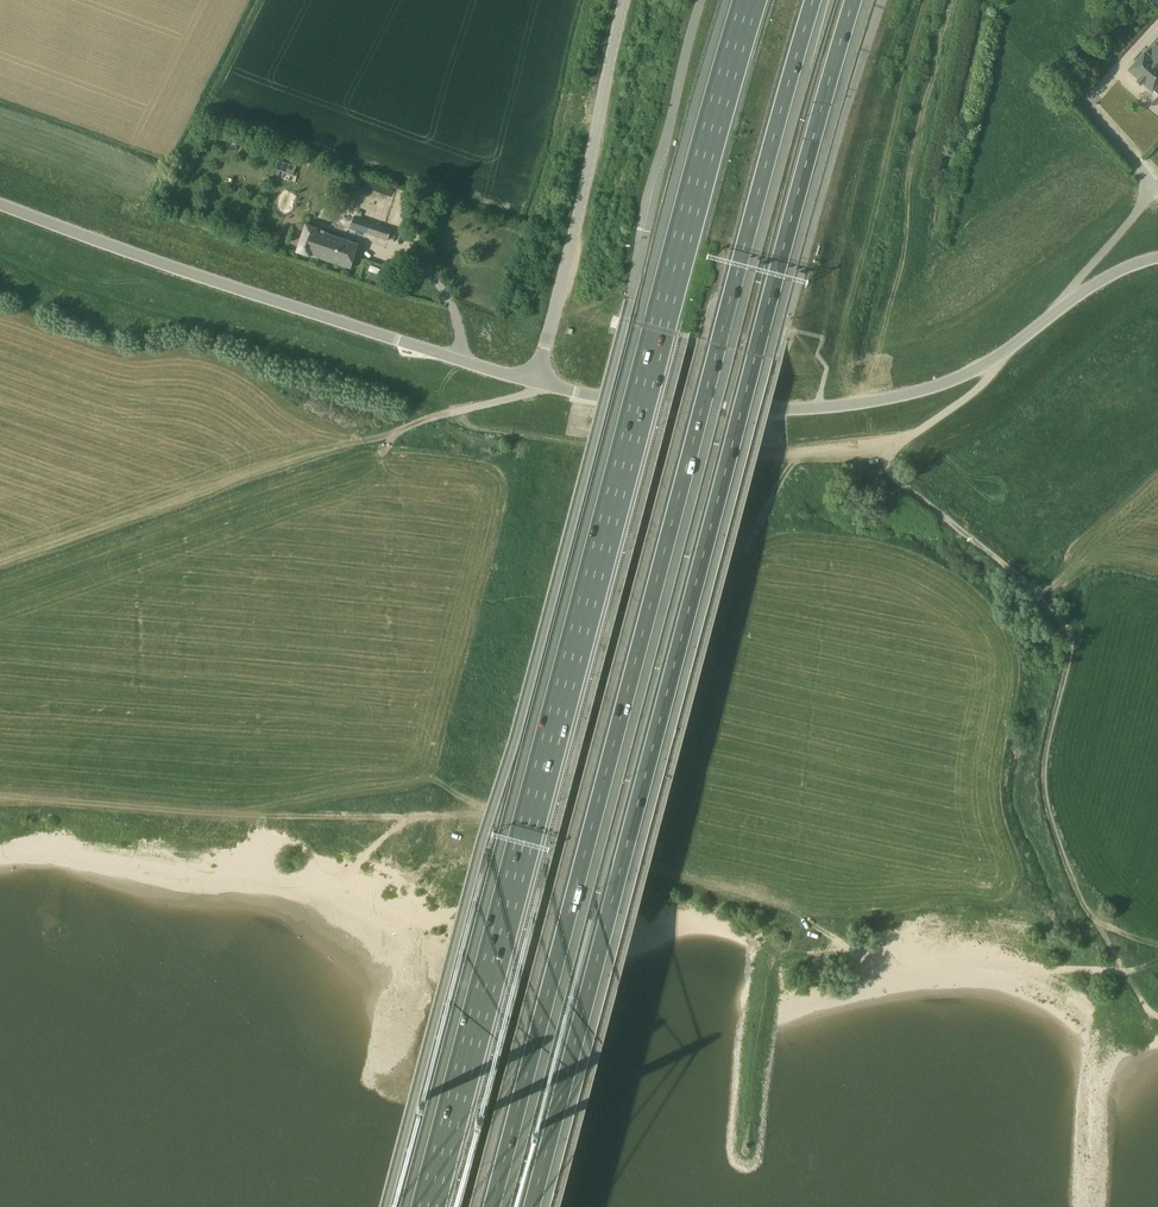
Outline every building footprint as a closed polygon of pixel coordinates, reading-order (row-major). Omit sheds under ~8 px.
[(1145,53),(1144,52),(1128,70),(1151,91),(1152,90),(1157,94),(1157,38),(1145,53)] [(274,168),(281,171),(284,162),(277,160),(274,168)] [(372,215),(366,234),(387,241),(393,222),(372,215)] [(308,257),(309,255),(350,269),(359,244),(318,229),(305,224),(296,252),(308,257)]
